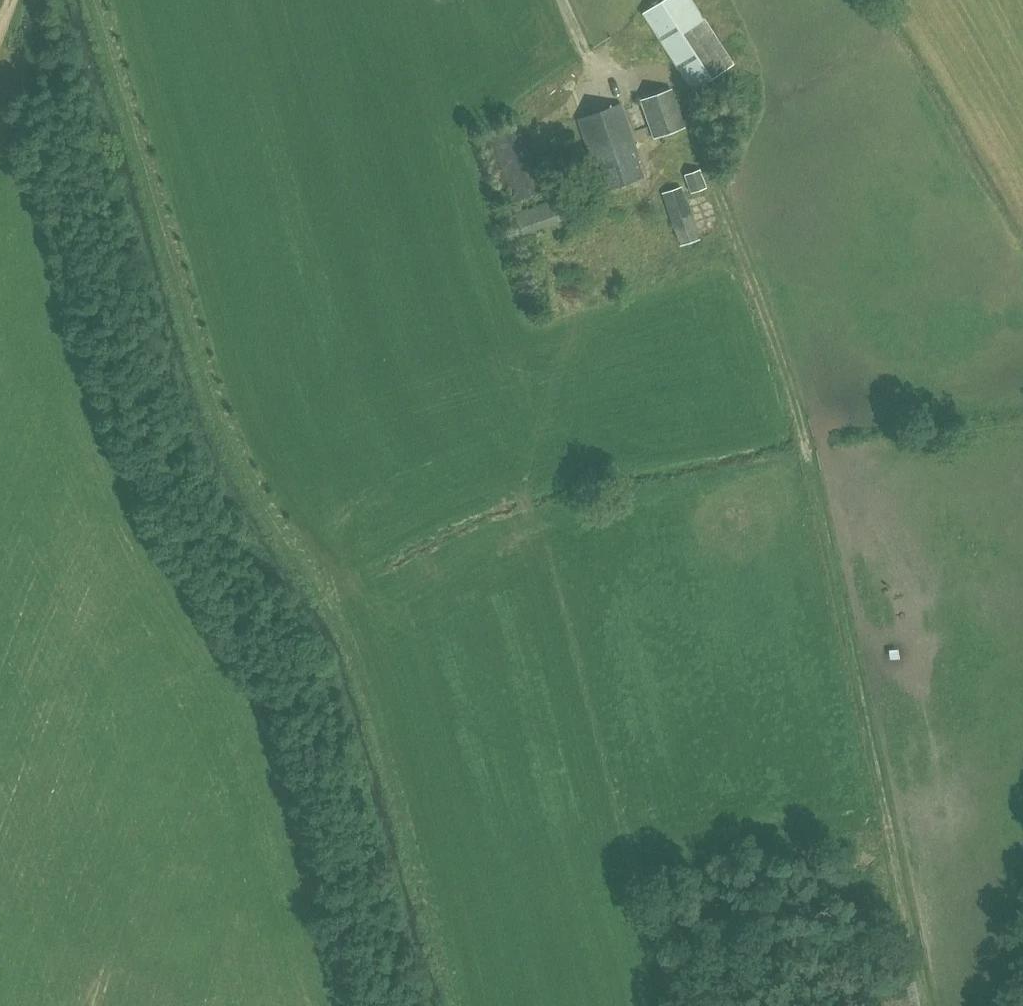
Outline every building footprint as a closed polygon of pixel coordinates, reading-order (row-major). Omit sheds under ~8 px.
[(733,63),(693,0),(664,0),(644,13),(692,89),(733,63)] [(641,100),(654,138),(685,127),(671,90),(641,100)] [(579,118),(598,173),(600,173),(606,191),(644,177),(637,157),(640,156),(621,104),(579,118)] [(576,190),(523,208),(520,199),(542,192),(520,130),(489,141),(511,203),(513,211),(523,236),(584,213),(576,190)] [(701,169),(685,175),(692,193),(708,187),(701,169)] [(683,186),(663,192),(681,246),(701,239),(683,186)]
